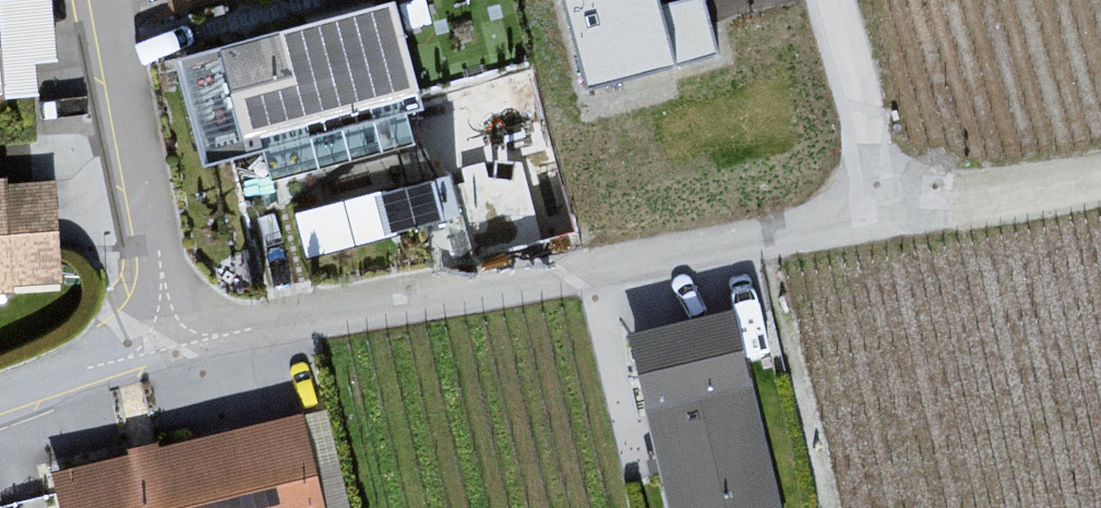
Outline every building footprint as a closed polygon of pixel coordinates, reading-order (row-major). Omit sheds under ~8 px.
[(296,164),(412,133),(407,113),(423,109),(395,1),(376,6),(374,0),(322,0),(324,7),(304,12),(307,25),(190,55),(218,163),(233,159),(262,151),(268,171),(296,164)] [(587,96),(727,62),(712,0),(563,0),(587,96)] [(32,90),(29,57),(0,60),(0,93),(32,90)] [(449,175),(399,188),(410,229),(460,215),(449,175)] [(40,247),(3,250),(0,202),(0,283),(5,283),(5,281),(42,278),(40,247)] [(666,473),(674,507),(775,507),(731,320),(635,343),(666,473)] [(293,418),(231,433),(236,454),(178,467),(175,453),(62,480),(69,507),(316,507),(308,475),(307,476),(293,418)]
